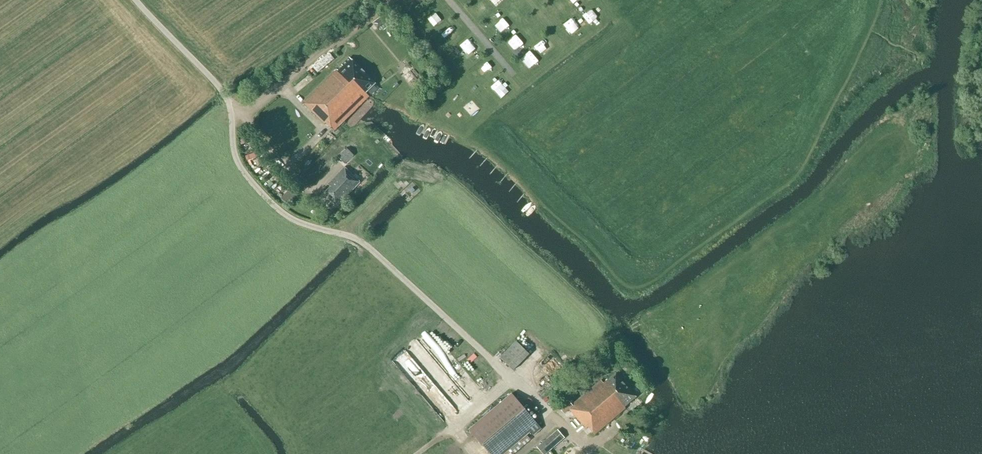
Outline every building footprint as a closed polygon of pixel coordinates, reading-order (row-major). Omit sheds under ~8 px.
[(378,28),(388,21),(384,16),(374,23),(378,28)] [(514,51),(524,43),(518,35),(508,42),(514,51)] [(532,50),(524,57),(532,67),(540,60),(532,50)] [(334,60),(329,54),(312,68),(317,73),(334,60)] [(349,58),(303,104),(333,134),(369,98),(365,94),(375,84),(349,58)] [(413,62),(400,71),(410,84),(422,76),(413,62)] [(338,156),(346,164),(355,155),(347,147),(338,156)] [(331,187),(325,193),(336,204),(343,197),(345,199),(360,183),(344,168),(328,184),(331,187)] [(293,190),(283,200),(290,206),(299,197),(293,190)] [(513,371),(529,354),(516,342),(500,358),(513,371)] [(636,397),(615,374),(603,384),(601,381),(567,408),(569,411),(566,414),(567,416),(571,412),(587,431),(589,429),(595,436),(626,408),(624,407),(636,397)] [(542,429),(512,394),(469,430),(489,453),(506,453),(510,450),(520,442),(531,433),(534,436),(542,429)] [(537,449),(542,453),(549,453),(566,439),(558,431),(537,449)]
